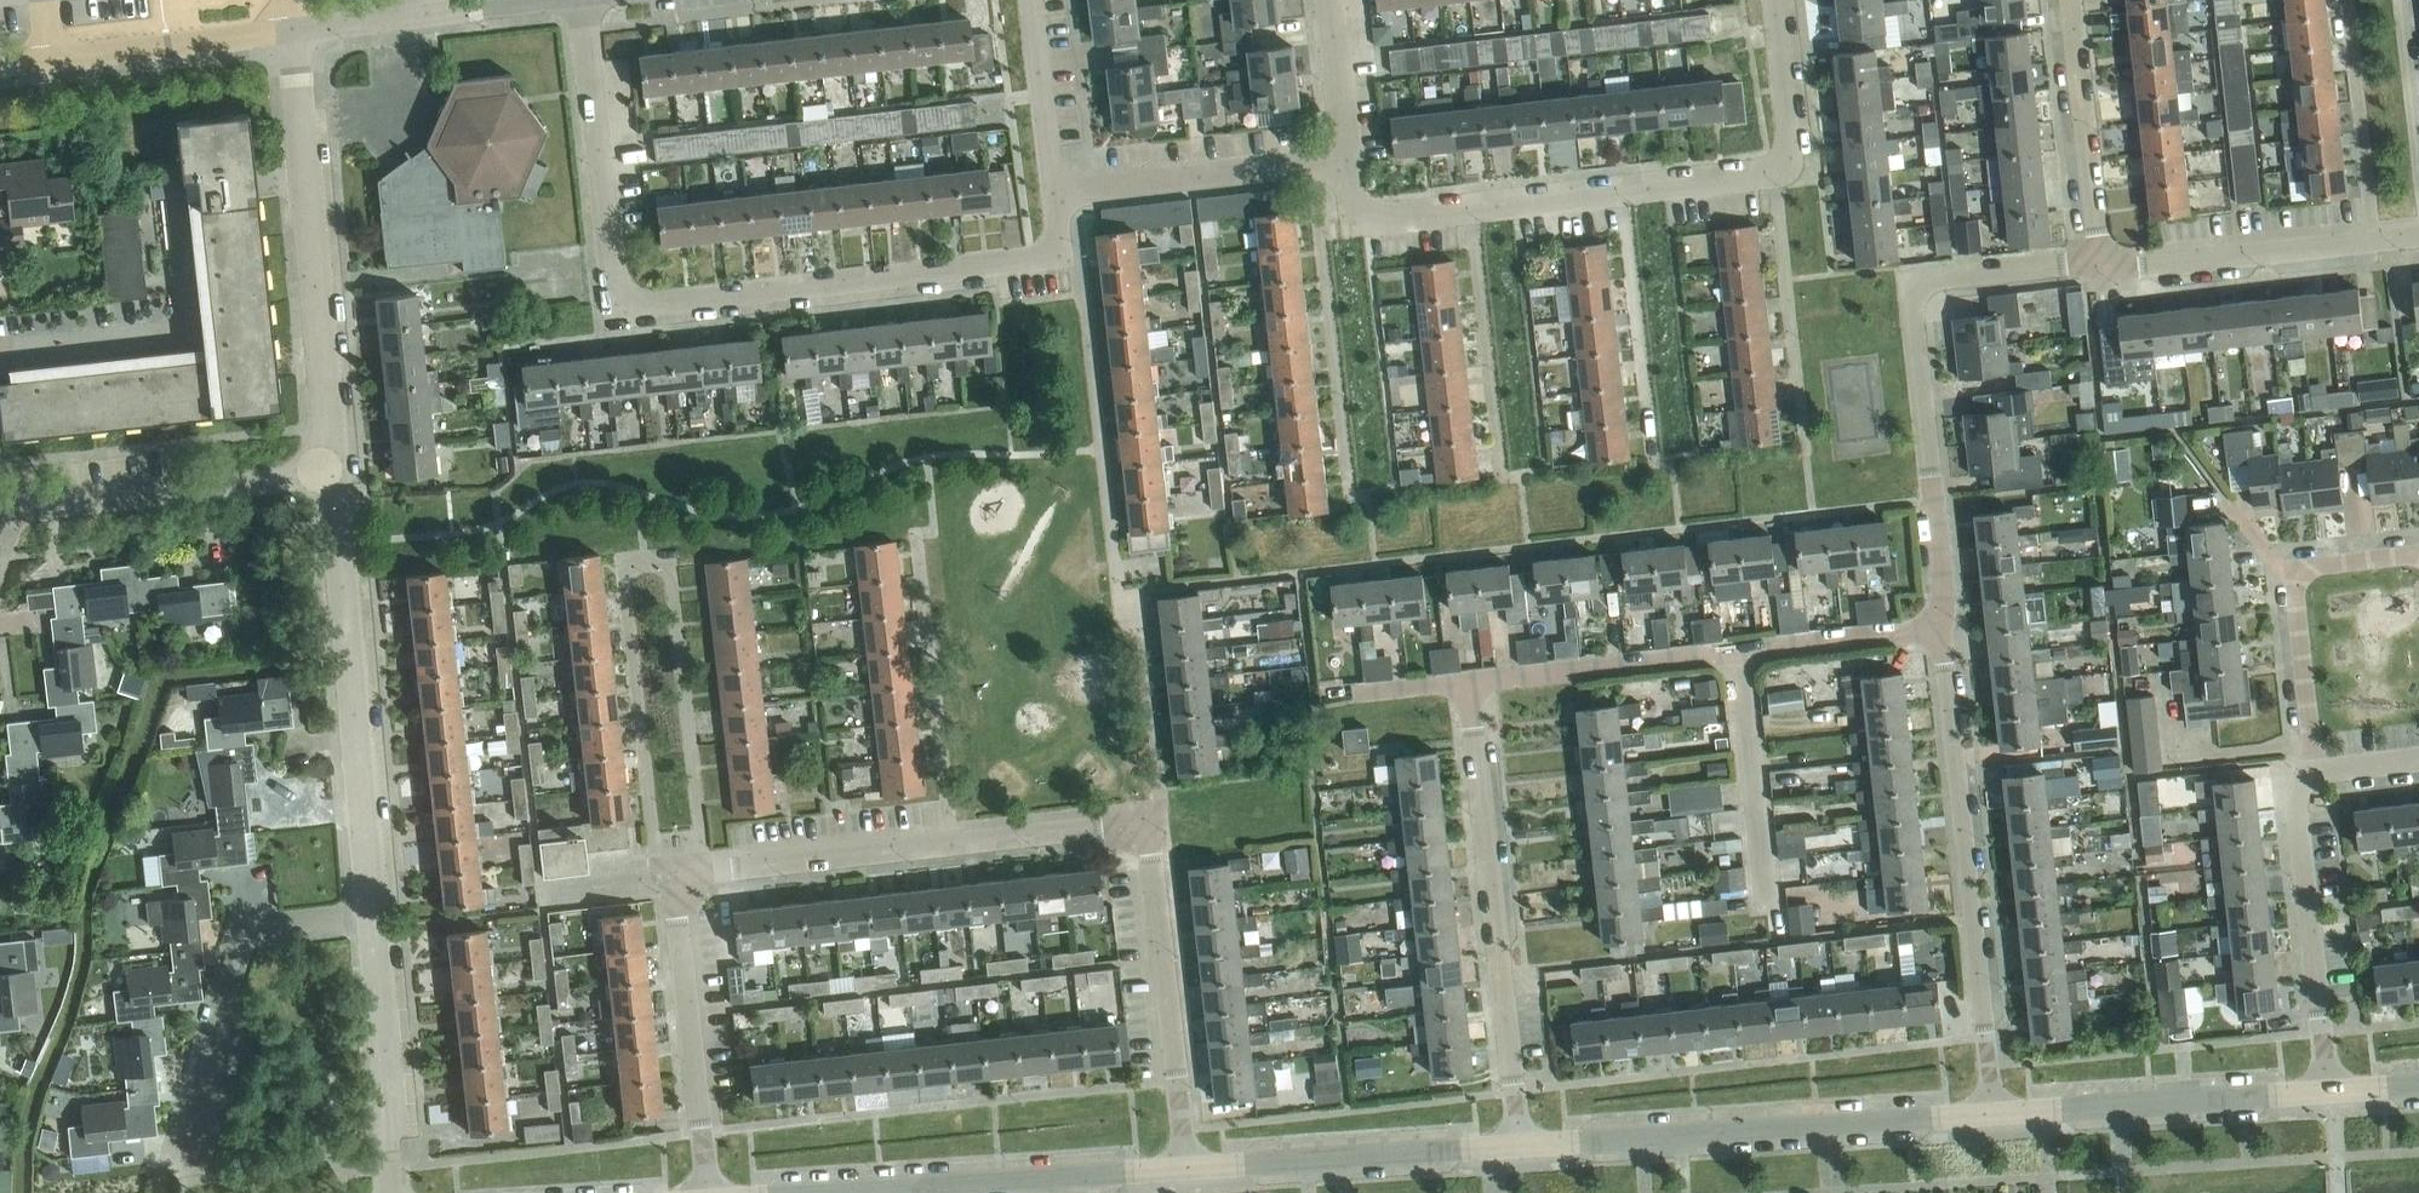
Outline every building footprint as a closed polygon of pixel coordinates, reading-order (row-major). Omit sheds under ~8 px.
[(1094,12),(1137,7),(1137,6),(1136,0),(1092,0),(1094,12)] [(1278,0),(1234,0),(1236,11),(1220,13),(1223,40),(1253,36),(1251,23),(1280,19),(1278,0)] [(1884,15),(1909,12),(1907,0),(1900,0),(1882,2),(1839,7),(1843,37),(1848,36),(1850,51),(1876,48),(1874,33),(1886,32),(1884,15)] [(1957,10),(1959,24),(1960,38),(1973,37),(1987,35),(2023,31),(2021,16),(2027,15),(2025,0),(1981,0),(1982,7),(1957,10)] [(2239,0),(2214,0),(2216,14),(2240,11),(2239,0)] [(2325,0),(2286,0),(2288,19),(2327,14),(2325,0)] [(1162,3),(1137,6),(1137,7),(1094,12),(1097,41),(1136,36),(1138,50),(1167,46),(1165,33),(1140,36),(1138,19),(1163,16),(1162,3)] [(2169,22),(2167,3),(2128,7),(2131,37),(2170,33),(2179,32),(2178,21),(2169,22)] [(2241,26),(2240,11),(2216,14),(2217,28),(2241,26)] [(1709,13),(1695,14),(1698,39),(1712,37),(1709,13)] [(1698,39),(1695,14),(1680,16),(1683,40),(1698,39)] [(2330,44),(2327,14),(2288,19),(2291,49),(2330,44)] [(1683,40),(1680,16),(1666,18),(1669,42),(1683,40)] [(967,17),(937,20),(942,59),(971,56),(973,68),(993,66),(989,32),(969,35),(967,17)] [(1669,42),(1666,18),(1651,19),(1654,44),(1669,42)] [(1654,44),(1651,19),(1637,21),(1640,45),(1654,44)] [(942,59),(937,20),(907,24),(912,63),(942,59)] [(1640,45),(1637,21),(1622,23),(1625,47),(1640,45)] [(1625,47),(1622,23),(1608,24),(1611,49),(1625,47)] [(912,63),(907,24),(878,27),(882,66),(912,63)] [(1378,45),(1390,43),(1387,24),(1375,25),(1378,45)] [(1611,49),(1608,24),(1593,26),(1596,50),(1611,49)] [(1959,24),(1934,26),(1936,41),(1949,39),(1960,38),(1959,24)] [(1596,50),(1593,26),(1579,28),(1582,52),(1596,50)] [(2243,40),(2241,26),(2217,28),(2219,43),(2243,40)] [(882,66),(878,27),(848,31),(852,70),(882,66)] [(1582,52),(1579,28),(1564,29),(1567,53),(1582,52)] [(1567,53),(1564,29),(1550,31),(1553,55),(1567,53)] [(852,70),(848,31),(818,34),(822,73),(852,70)] [(1553,55),(1550,31),(1535,33),(1538,57),(1553,55)] [(1987,35),(1973,37),(1973,44),(1974,52),(1989,50),(1990,66),(2031,61),(2028,31),(2023,31),(1987,35)] [(1538,57),(1535,33),(1521,34),(1524,58),(1538,57)] [(2172,50),(2170,33),(2131,37),(2135,67),(2174,62),(2191,60),(2189,48),(2172,50)] [(822,73),(818,34),(788,38),(793,76),(822,73)] [(1524,58),(1521,34),(1506,36),(1509,60),(1524,58)] [(1254,50),(1253,36),(1223,40),(1225,54),(1250,51),(1252,67),(1227,70),(1228,83),(1234,82),(1253,80),(1297,75),(1293,45),(1254,50)] [(1509,60),(1506,36),(1492,38),(1495,62),(1509,60)] [(1960,38),(1949,39),(1950,47),(1973,44),(1973,37),(1960,38)] [(793,76),(788,38),(758,41),(763,80),(793,76)] [(1495,62),(1492,38),(1477,39),(1480,63),(1495,62)] [(1480,63),(1477,39),(1463,41),(1466,65),(1480,63)] [(1936,41),(1934,41),(1935,54),(1951,53),(1950,47),(1949,39),(1936,41)] [(2245,54),(2243,40),(2219,43),(2221,57),(2245,54)] [(763,80),(758,41),(728,44),(733,83),(763,80)] [(1466,65),(1463,41),(1448,43),(1451,67),(1466,65)] [(1451,67),(1448,43),(1434,44),(1437,68),(1451,67)] [(733,83),(728,44),(699,48),(703,87),(733,83)] [(1437,68),(1434,44),(1419,46),(1422,70),(1437,68)] [(2334,74),(2330,44),(2291,49),(2295,78),(2334,74)] [(1170,73),(1167,46),(1138,50),(1140,63),(1110,67),(1113,96),(1157,91),(1155,75),(1170,73)] [(1422,70),(1419,46),(1405,48),(1408,72),(1422,70)] [(703,87),(699,48),(669,51),(673,90),(703,87)] [(1408,72),(1405,48),(1390,49),(1393,73),(1408,72)] [(1893,77),(1891,63),(1877,65),(1876,48),(1850,51),(1835,53),(1838,83),(1893,77)] [(673,90),(669,51),(639,55),(643,94),(673,90)] [(2246,69),(2245,54),(2221,57),(2222,72),(2246,69)] [(1599,69),(1598,56),(1587,57),(1589,70),(1599,69)] [(1932,73),(1931,60),(1915,62),(1917,74),(1932,73)] [(1992,82),(1977,83),(1978,85),(1979,98),(2035,91),(2031,61),(1990,66),(1992,82)] [(2176,79),(2174,62),(2135,67),(2138,96),(2177,92),(2194,90),(2192,78),(2176,79)] [(2248,83),(2246,69),(2222,72),(2224,86),(2248,83)] [(547,165),(534,159),(547,130),(514,86),(512,73),(454,80),(426,144),(377,180),(387,267),(462,259),(463,270),(505,266),(497,197),(519,194),(532,200),(547,165)] [(1933,85),(1932,73),(1917,74),(1918,87),(1933,85)] [(2337,103),(2334,74),(2295,78),(2298,107),(2298,108),(2337,103)] [(1300,104),(1297,75),(1253,80),(1234,82),(1236,98),(1230,99),(1232,112),(1257,109),(1300,104)] [(1602,92),(1603,92),(1601,77),(1588,79),(1590,94),(1572,96),(1577,134),(1606,131),(1602,92)] [(1896,107),(1893,77),(1838,83),(1842,113),(1882,109),(1882,108),(1896,107)] [(1722,78),(1691,82),(1695,121),(1725,117),(1725,122),(1746,120),(1741,81),(1722,83),(1722,78)] [(1488,145),(1483,106),(1480,82),(1469,83),(1464,89),(1466,108),(1454,109),(1458,148),(1488,145)] [(1517,141),(1513,102),(1510,82),(1500,84),(1501,104),(1483,106),(1488,145),(1517,141)] [(1695,121),(1691,82),(1661,85),(1666,124),(1695,121)] [(2250,98),(2248,83),(2224,86),(2225,101),(2250,98)] [(1218,114),(1215,85),(1200,86),(1204,115),(1218,114)] [(1666,124),(1661,85),(1632,89),(1636,128),(1666,124)] [(1978,85),(1955,87),(1956,100),(1979,98),(1978,85)] [(1160,121),(1158,103),(1183,100),(1185,118),(1204,115),(1200,86),(1157,91),(1113,96),(1117,126),(1131,124),(1132,131),(1138,135),(1152,133),(1157,128),(1156,121),(1160,121)] [(1956,100),(1955,87),(1940,89),(1941,102),(1956,100)] [(1428,151),(1424,113),(1399,115),(1396,89),(1382,91),(1385,117),(1393,116),(1398,155),(1428,151)] [(1632,89),(1603,92),(1602,92),(1606,131),(1636,128),(1632,89)] [(2038,121),(2035,91),(1979,98),(1980,110),(1995,108),(1997,126),(2038,121)] [(2199,107),(2179,109),(2177,92),(2138,96),(2141,126),(2180,121),(2200,119),(2199,107)] [(1428,151),(1458,148),(1454,109),(1452,96),(1422,99),(1424,113),(1428,151)] [(1577,134),(1572,96),(1543,99),(1547,138),(1577,134)] [(2251,112),(2250,98),(2225,101),(2227,115),(2251,112)] [(1547,138),(1543,99),(1513,102),(1517,141),(1547,138)] [(973,100),(947,103),(948,115),(949,115),(974,112),(973,100)] [(1958,113),(1956,100),(1941,102),(1942,114),(1958,113)] [(948,115),(947,103),(917,107),(918,119),(919,118),(948,115)] [(1927,113),(1926,103),(1914,105),(1915,114),(1927,113)] [(2340,133),(2337,103),(2298,108),(2298,107),(2281,109),(2282,121),(2299,119),(2301,136),(2301,137),(2340,133)] [(918,119),(917,107),(887,110),(889,122),(918,119)] [(1886,138),(1882,109),(1842,113),(1845,143),(1886,138)] [(889,122),(887,110),(857,113),(859,125),(889,122)] [(248,111),(175,119),(182,179),(196,177),(216,357),(0,381),(0,417),(2,440),(281,409),(248,111)] [(975,124),(974,112),(949,115),(950,127),(975,124)] [(2253,127),(2251,112),(2227,115),(2229,129),(2253,127)] [(859,125),(857,113),(828,117),(829,129),(859,125)] [(1204,115),(1205,130),(1214,129),(1212,114),(1204,115)] [(949,115),(948,115),(919,118),(920,131),(950,127),(949,115)] [(829,129),(828,117),(798,120),(799,132),(800,132),(829,129)] [(919,118),(918,119),(889,122),(890,134),(920,131),(919,118)] [(1922,121),(1924,134),(1939,132),(1937,119),(1922,121)] [(799,132),(798,120),(768,124),(769,136),(770,136),(799,132)] [(2041,151),(2038,121),(1997,126),(2001,155),(2041,151)] [(2184,151),(2180,121),(2141,126),(2145,156),(2184,151)] [(889,122),(859,125),(861,137),(890,134),(889,122)] [(769,136),(768,124),(738,127),(739,139),(740,139),(769,136)] [(859,125),(829,129),(831,141),(861,137),(859,125)] [(739,139),(738,127),(708,131),(709,143),(710,143),(739,139)] [(2254,141),(2253,127),(2229,129),(2230,144),(2254,141)] [(829,129),(800,132),(801,144),(831,141),(829,129)] [(953,150),(978,147),(976,130),(951,133),(953,150)] [(709,143),(708,131),(678,134),(680,146),(709,143)] [(801,144),(800,132),(799,132),(770,136),(771,148),(801,144)] [(1940,145),(1939,132),(1924,134),(1925,147),(1940,145)] [(2344,163),(2340,133),(2301,137),(2301,136),(2284,138),(2286,151),(2303,149),(2305,167),(2344,163)] [(680,146),(678,134),(653,137),(655,149),(680,146)] [(938,134),(921,136),(923,151),(940,149),(938,134)] [(771,148),(770,136),(769,136),(740,139),(741,151),(771,148)] [(1889,168),(1887,152),(1900,151),(1899,137),(1886,138),(1845,143),(1849,173),(1889,168)] [(741,151),(740,139),(739,139),(710,143),(711,155),(741,151)] [(2256,155),(2254,141),(2230,144),(2232,158),(2256,155)] [(711,155),(710,143),(709,143),(680,146),(682,158),(711,155)] [(680,146),(655,149),(656,161),(682,158),(680,146)] [(1963,160),(1962,147),(1946,149),(1948,162),(1963,160)] [(2045,181),(2041,151),(2001,155),(2004,185),(2045,181)] [(2187,181),(2184,151),(2145,156),(2148,185),(2187,181)] [(832,153),(821,154),(823,168),(834,167),(832,153)] [(792,168),(791,154),(772,156),(774,170),(792,168)] [(2258,170),(2256,155),(2232,158),(2234,173),(2258,170)] [(75,218),(70,175),(46,178),(43,157),(0,162),(0,206),(10,205),(11,218),(0,219),(0,248),(24,245),(22,224),(75,218)] [(930,213),(925,174),(924,160),(894,163),(896,178),(900,217),(930,213)] [(1964,173),(1963,160),(1948,162),(1949,174),(1964,173)] [(2347,193),(2344,163),(2305,167),(2293,168),(2294,180),(2306,179),(2308,198),(2347,193)] [(1005,170),(986,172),(985,167),(955,171),(960,210),(988,207),(989,211),(1009,209),(1005,170)] [(1893,198),(1889,168),(1849,173),(1852,203),(1893,198)] [(2259,185),(2258,170),(2234,173),(2235,188),(2259,185)] [(960,210),(955,171),(925,174),(930,213),(960,210)] [(900,217),(896,178),(866,181),(870,220),(900,217)] [(1945,192),(1944,179),(1929,181),(1931,194),(1945,192)] [(870,220),(866,181),(836,185),(840,224),(870,220)] [(2006,201),(1990,203),(1992,217),(1997,216),(2048,210),(2045,181),(2004,185),(2006,201)] [(2190,211),(2187,181),(2148,185),(2152,216),(2190,211)] [(840,224),(836,185),(806,188),(810,227),(840,224)] [(2261,200),(2259,185),(2235,188),(2237,202),(2261,200)] [(1287,187),(1273,188),(1276,212),(1289,211),(1287,187)] [(810,227),(806,188),(776,192),(781,230),(810,227)] [(1276,212),(1273,188),(1261,190),(1263,214),(1276,212)] [(1263,214),(1261,190),(1248,191),(1251,215),(1263,214)] [(1251,215),(1248,191),(1235,193),(1238,216),(1251,215)] [(781,230),(776,192),(746,195),(751,234),(781,230)] [(1947,205),(1945,192),(1931,194),(1932,206),(1947,205)] [(1238,216),(1235,193),(1223,194),(1225,218),(1238,216)] [(1225,218),(1223,194),(1210,195),(1213,219),(1214,219),(1225,218)] [(751,234),(746,195),(716,199),(721,237),(751,234)] [(1213,219),(1210,195),(1197,197),(1200,221),(1201,221),(1213,219)] [(1852,203),(1855,232),(1896,228),(1894,212),(1911,210),(1910,196),(1893,198),(1852,203)] [(1191,198),(1178,199),(1180,223),(1180,224),(1193,222),(1191,198)] [(721,237),(716,199),(687,202),(691,241),(721,237)] [(1180,223),(1178,199),(1165,200),(1168,224),(1180,223)] [(1168,224),(1165,200),(1153,202),(1155,226),(1168,224)] [(691,241),(687,202),(657,205),(661,244),(691,241)] [(1155,226),(1153,202),(1140,203),(1143,227),(1155,226)] [(1143,227),(1140,203),(1127,205),(1130,229),(1143,227)] [(1130,229),(1127,205),(1115,206),(1117,230),(1130,229)] [(1117,230),(1115,206),(1102,207),(1105,232),(1117,230)] [(1970,219),(1969,206),(1954,208),(1955,221),(1970,219)] [(147,296),(138,209),(99,213),(108,300),(147,296)] [(1997,216),(1992,217),(1993,230),(2009,228),(2011,246),(2052,241),(2048,210),(1997,216)] [(1257,215),(1258,216),(1250,217),(1251,227),(1259,226),(1261,249),(1299,244),(1295,211),(1257,215)] [(1983,249),(1979,218),(1970,219),(1955,221),(1958,252),(1983,249)] [(1216,241),(1214,219),(1213,219),(1201,221),(1205,256),(1218,255),(1216,241)] [(1196,243),(1193,222),(1180,224),(1183,244),(1196,243)] [(1716,230),(1721,266),(1762,261),(1757,225),(1716,230)] [(1900,258),(1896,228),(1855,232),(1859,263),(1900,258)] [(1159,244),(1138,247),(1136,229),(1099,233),(1102,267),(1140,262),(1140,263),(1161,261),(1159,244)] [(1952,252),(1951,239),(1936,241),(1938,254),(1952,252)] [(1565,247),(1569,284),(1610,279),(1606,243),(1565,247)] [(1303,277),(1299,244),(1261,249),(1251,250),(1252,260),(1262,259),(1265,282),(1303,277)] [(1220,275),(1218,255),(1205,256),(1208,277),(1220,275)] [(1413,265),(1418,301),(1459,297),(1454,260),(1413,265)] [(1766,297),(1762,261),(1721,266),(1725,302),(1766,297)] [(1144,295),(1140,263),(1140,262),(1102,267),(1106,300),(1144,295)] [(1201,289),(1198,269),(1186,271),(1188,290),(1201,289)] [(1307,310),(1303,277),(1265,282),(1269,314),(1307,310)] [(1615,315),(1610,279),(1569,284),(1574,319),(1615,315)] [(2364,329),(2359,288),(2328,292),(2333,332),(2364,329)] [(1203,309),(1201,289),(1188,290),(1191,311),(1203,309)] [(418,310),(416,292),(375,297),(379,328),(420,323),(419,322),(428,321),(426,310),(418,310)] [(2021,324),(2017,292),(1988,295),(1990,314),(1953,318),(1957,348),(2006,343),(2004,326),(2021,324)] [(2333,332),(2328,292),(2298,295),(2303,336),(2333,332)] [(1147,319),(1144,295),(1106,300),(1110,333),(1148,329),(1162,328),(1161,317),(1147,319)] [(2303,336),(2298,295),(2269,298),(2273,339),(2276,356),(2288,354),(2286,338),(2303,336)] [(1463,332),(1459,297),(1418,301),(1422,337),(1463,332)] [(1770,333),(1766,297),(1725,302),(1729,337),(1770,333)] [(2273,339),(2269,298),(2239,302),(2244,343),(2273,339)] [(1225,320),(1223,299),(1210,301),(1212,321),(1225,320)] [(480,304),(481,316),(495,314),(494,302),(480,304)] [(2244,343),(2239,302),(2209,305),(2214,346),(2244,343)] [(2214,346),(2209,305),(2179,309),(2184,349),(2214,346)] [(2184,349),(2179,309),(2149,312),(2154,353),(2184,349)] [(1310,343),(1307,310),(1269,314),(1273,347),(1310,343)] [(985,311),(956,315),(960,354),(966,353),(984,351),(986,371),(996,370),(994,349),(990,349),(985,311)] [(2084,311),(2069,313),(2071,334),(2087,333),(2084,311)] [(2127,383),(2128,381),(2157,377),(2154,353),(2149,312),(2119,316),(2120,325),(2100,328),(2107,385),(2127,383)] [(481,316),(482,328),(497,326),(495,314),(481,316)] [(960,354),(956,315),(927,318),(931,357),(937,357),(955,355),(957,374),(968,373),(966,353),(960,354)] [(1619,350),(1615,315),(1574,319),(1578,355),(1619,350)] [(931,357),(927,318),(898,322),(902,361),(908,360),(926,358),(928,378),(939,376),(937,357),(931,357)] [(1227,340),(1225,320),(1212,321),(1214,342),(1227,340)] [(902,361),(898,322),(869,325),(874,364),(879,363),(897,361),(899,381),(911,380),(908,360),(902,361)] [(2401,324),(2403,338),(2414,336),(2412,322),(2401,324)] [(423,353),(420,323),(379,328),(382,357),(423,353)] [(874,364),(869,325),(840,328),(845,367),(851,367),(853,386),(882,383),(879,363),(874,364)] [(2377,328),(2379,342),(2394,340),(2392,326),(2377,328)] [(845,367),(840,328),(811,332),(816,371),(822,370),(839,368),(841,388),(853,386),(851,367),(845,367)] [(1389,340),(1401,339),(1400,328),(1388,329),(1389,340)] [(1150,348),(1148,329),(1110,333),(1114,366),(1152,362),(1176,359),(1174,345),(1150,348)] [(816,371),(811,332),(781,335),(786,374),(804,372),(806,387),(811,387),(812,391),(824,390),(822,370),(816,371)] [(1467,368),(1463,332),(1422,337),(1426,373),(1467,368)] [(1774,368),(1770,333),(1729,337),(1733,373),(1774,368)] [(1208,355),(1206,334),(1193,336),(1196,356),(1208,355)] [(755,338),(725,341),(730,381),(735,380),(737,400),(766,397),(764,376),(759,376),(755,338)] [(730,381),(725,341),(696,345),(701,384),(706,384),(723,382),(726,401),(737,400),(735,380),(730,381)] [(1314,376),(1310,343),(1273,347),(1276,380),(1314,376)] [(2023,360),(2008,362),(2006,343),(1957,348),(1960,378),(2015,372),(2017,390),(2033,388),(2052,386),(2050,368),(2024,371),(2023,360)] [(701,384),(696,345),(667,348),(672,387),(677,387),(695,385),(697,405),(708,403),(706,384),(701,384)] [(672,387),(667,348),(639,352),(643,391),(648,390),(666,388),(668,408),(679,407),(677,387),(672,387)] [(1623,386),(1619,350),(1578,355),(1582,391),(1623,386)] [(432,351),(423,353),(382,357),(386,387),(445,380),(444,375),(438,376),(437,368),(434,369),(432,351)] [(643,391),(639,352),(610,355),(614,394),(619,394),(637,391),(639,411),(650,410),(648,390),(643,391)] [(614,394),(610,355),(581,358),(585,397),(590,397),(593,417),(622,413),(619,394),(614,394)] [(1211,376),(1208,355),(1196,356),(1198,377),(1211,376)] [(585,397),(581,358),(552,362),(556,401),(561,400),(579,398),(581,418),(593,417),(590,397),(585,397)] [(503,374),(502,360),(486,362),(487,375),(503,374)] [(2092,381),(2090,360),(2079,362),(2081,382),(2092,381)] [(556,401),(552,362),(522,365),(524,383),(514,384),(519,425),(564,420),(561,400),(556,401)] [(1155,395),(1152,362),(1114,366),(1118,399),(1155,395)] [(1233,385),(1230,365),(1217,367),(1220,387),(1233,385)] [(1399,365),(1388,366),(1389,375),(1400,375),(1399,365)] [(1471,404),(1467,368),(1426,373),(1430,408),(1471,404)] [(1778,404),(1774,368),(1733,373),(1737,409),(1778,404)] [(505,386),(503,374),(487,375),(488,388),(505,386)] [(1318,409),(1314,376),(1276,380),(1280,413),(1318,409)] [(2358,382),(2360,400),(2397,396),(2395,378),(2358,382)] [(450,379),(445,380),(386,387),(389,417),(430,412),(430,413),(442,411),(440,390),(451,389),(450,379)] [(2093,393),(2092,381),(2081,382),(2069,384),(2071,395),(2093,393)] [(1235,406),(1233,385),(1220,387),(1222,408),(1235,406)] [(1627,422),(1623,386),(1582,391),(1586,426),(1627,422)] [(1964,415),(1968,444),(2017,439),(2033,437),(2030,409),(2036,408),(2033,388),(2017,390),(1974,394),(1976,413),(1964,415)] [(2354,404),(2352,391),(2352,389),(2340,390),(2342,405),(2354,404)] [(486,404),(505,402),(504,390),(485,392),(486,404)] [(2342,405),(2340,390),(2327,392),(2328,407),(2342,405)] [(2312,409),(2310,392),(2299,394),(2301,410),(2312,409)] [(926,410),(937,408),(936,394),(924,395),(926,410)] [(1159,428),(1155,395),(1118,399),(1121,432),(1159,428)] [(2295,411),(2293,396),(2280,397),(2282,412),(2295,411)] [(2282,412),(2280,397),(2267,399),(2269,414),(2282,412)] [(1215,421),(1213,401),(1201,402),(1203,422),(1215,421)] [(2122,402),(2103,404),(2106,433),(2125,431),(2123,416),(2122,402)] [(878,403),(866,405),(867,417),(879,415),(878,403)] [(1475,439),(1471,404),(1430,408),(1434,444),(1475,439)] [(1782,440),(1778,404),(1737,409),(1741,445),(1782,440)] [(2234,418),(2233,404),(2220,405),(2222,419),(2234,418)] [(2407,419),(2418,417),(2418,407),(2418,404),(2406,405),(2407,419)] [(2222,419),(2220,405),(2207,406),(2209,421),(2222,419)] [(822,422),(820,407),(805,408),(807,423),(822,422)] [(693,425),(705,424),(703,409),(691,411),(693,425)] [(1322,442),(1318,409),(1280,413),(1284,446),(1322,442)] [(2176,425),(2174,411),(2161,412),(2163,426),(2176,425)] [(433,442),(430,413),(430,412),(389,417),(392,447),(433,442)] [(2163,426),(2161,412),(2148,413),(2150,428),(2163,426)] [(2347,415),(2349,428),(2358,427),(2356,414),(2347,415)] [(736,429),(748,427),(747,416),(735,417),(736,429)] [(509,433),(508,420),(493,422),(494,435),(509,433)] [(1218,441),(1215,421),(1203,422),(1205,442),(1218,441)] [(1631,458),(1627,422),(1586,426),(1590,463),(1631,458)] [(1171,444),(1161,445),(1159,428),(1121,432),(1125,465),(1163,461),(1173,460),(1171,444)] [(2402,498),(2395,449),(2380,451),(2379,440),(2365,442),(2363,428),(2348,429),(2353,463),(2367,461),(2372,502),(2402,498)] [(2338,465),(2353,463),(2348,429),(2333,431),(2335,446),(2320,447),(2321,458),(2307,459),(2313,509),(2343,505),(2338,465)] [(560,451),(558,430),(540,432),(542,453),(560,451)] [(2283,502),(2276,453),(2262,454),(2260,444),(2254,445),(2253,430),(2223,434),(2227,468),(2248,465),(2253,506),(2282,502),(2283,502)] [(618,444),(617,431),(606,432),(607,445),(618,444)] [(1240,451),(1238,431),(1225,432),(1228,453),(1240,451)] [(2094,431),(2077,432),(2080,454),(2097,452),(2094,431)] [(511,445),(509,433),(494,435),(495,447),(511,445)] [(578,436),(579,449),(590,448),(589,435),(578,436)] [(1721,437),(1721,446),(1731,445),(1730,436),(1721,437)] [(2409,437),(2410,447),(2395,449),(2402,498),(2418,496),(2418,436),(2409,437)] [(1479,476),(1475,439),(1434,444),(1438,480),(1479,476)] [(2041,453),(2019,455),(2017,439),(1968,444),(1971,474),(1994,472),(1996,490),(2044,484),(2041,453)] [(2172,455),(2169,440),(2152,443),(2154,458),(2172,455)] [(2313,509),(2307,459),(2292,461),(2289,441),(2277,442),(2279,452),(2276,453),(2283,502),(2282,502),(2283,513),(2313,509)] [(436,473),(433,442),(392,447),(396,477),(436,473)] [(1325,475),(1322,442),(1284,446),(1288,479),(1325,475)] [(2130,481),(2127,449),(2101,451),(2104,483),(2130,481)] [(1243,471),(1240,451),(1228,453),(1230,473),(1243,471)] [(496,458),(497,471),(508,470),(506,457),(496,458)] [(1167,494),(1163,461),(1125,465),(1129,498),(1167,494)] [(1223,487),(1220,466),(1208,467),(1210,488),(1223,487)] [(1329,509),(1325,475),(1288,479),(1291,513),(1329,509)] [(1225,507),(1223,487),(1210,488),(1212,508),(1225,507)] [(1170,527),(1167,494),(1129,498),(1133,530),(1128,530),(1130,552),(1171,548),(1169,527),(1170,527)] [(2191,555),(2230,551),(2226,520),(2189,525),(2188,521),(2184,522),(2181,496),(2164,498),(2167,524),(2169,535),(2171,552),(2190,550),(2191,555)] [(1248,518),(1246,498),(1233,499),(1236,520),(1248,518)] [(1976,514),(1979,544),(2018,539),(2018,534),(2016,517),(2035,514),(2034,503),(2013,505),(2014,510),(1976,514)] [(1886,520),(1856,524),(1861,563),(1866,562),(1884,560),(1886,580),(1898,579),(1896,557),(1890,558),(1886,520)] [(1861,563),(1856,524),(1827,527),(1832,566),(1837,566),(1854,564),(1857,583),(1868,582),(1866,562),(1861,563)] [(2099,538),(2097,525),(2072,528),(2073,540),(2099,538)] [(1832,566),(1827,527),(1797,531),(1801,570),(1826,567),(1828,587),(1839,585),(1837,566),(1832,566)] [(2037,532),(2018,534),(2018,539),(1979,544),(1982,573),(2021,568),(2021,563),(2019,545),(2039,543),(2037,532)] [(1776,573),(1772,542),(1771,534),(1741,537),(1745,576),(1750,576),(1768,574),(1770,593),(1782,592),(1779,572),(1776,573)] [(1745,576),(1741,537),(1710,541),(1715,580),(1739,577),(1741,597),(1753,595),(1750,576),(1745,576)] [(854,546),(858,582),(899,577),(895,541),(854,546)] [(1689,583),(1688,573),(1702,572),(1698,544),(1685,545),(1684,544),(1654,547),(1659,586),(1664,586),(1681,584),(1683,603),(1695,602),(1693,582),(1689,583)] [(1659,586),(1654,547),(1624,551),(1629,590),(1652,587),(1655,607),(1666,605),(1664,586),(1659,586)] [(2233,580),(2230,551),(2191,555),(2190,550),(2171,552),(2172,564),(2192,561),(2194,579),(2194,584),(2233,580)] [(561,558),(565,591),(603,587),(599,553),(561,558)] [(1600,592),(1595,554),(1565,557),(1570,596),(1575,596),(1593,594),(1595,613),(1606,612),(1604,591),(1600,592)] [(1570,596),(1565,557),(1538,560),(1543,599),(1563,597),(1566,617),(1577,615),(1575,596),(1570,596)] [(705,563),(709,599),(750,595),(746,558),(705,563)] [(2041,561),(2021,563),(2021,568),(1982,573),(1985,602),(2025,597),(2024,592),(2022,574),(2042,572),(2041,561)] [(523,583),(521,562),(508,563),(510,584),(523,583)] [(787,572),(786,562),(773,563),(774,573),(787,572)] [(141,594),(140,577),(138,563),(100,567),(102,585),(85,587),(84,582),(52,586),(56,616),(82,614),(86,613),(87,618),(128,613),(128,610),(142,608),(141,594)] [(1523,571),(1513,572),(1512,563),(1481,567),(1485,606),(1490,605),(1506,604),(1508,624),(1529,621),(1523,571)] [(1481,567),(1449,571),(1453,610),(1459,609),(1461,628),(1478,626),(1480,644),(1482,655),(1492,654),(1489,626),(1493,626),(1490,605),(1485,606),(1481,567)] [(444,571),(407,576),(410,609),(448,604),(444,571)] [(818,572),(806,573),(808,589),(820,588),(818,572)] [(228,580),(196,584),(197,588),(179,590),(177,573),(140,577),(141,594),(142,608),(158,606),(160,624),(202,619),(201,615),(232,611),(228,580)] [(1426,573),(1395,577),(1400,616),(1404,615),(1423,613),(1425,634),(1437,632),(1434,612),(1431,612),(1426,573)] [(2114,588),(2132,586),(2130,574),(2113,576),(2114,588)] [(903,613),(899,577),(858,582),(863,618),(903,613)] [(1400,616),(1395,577),(1364,580),(1369,619),(1374,619),(1393,617),(1395,637),(1407,636),(1404,615),(1400,616)] [(498,589),(497,579),(487,580),(488,590),(498,589)] [(2236,609),(2233,580),(2194,584),(2194,579),(2174,581),(2177,610),(2197,608),(2197,613),(2236,609)] [(1369,619),(1364,580),(1333,584),(1338,623),(1362,620),(1365,641),(1377,639),(1374,619),(1369,619)] [(2104,583),(2088,585),(2091,614),(2107,612),(2105,601),(2104,589),(2104,583)] [(2135,597),(2154,595),(2153,585),(2133,587),(2135,597)] [(606,620),(603,587),(565,591),(569,624),(606,620)] [(1199,594),(1161,598),(1164,628),(1203,623),(1203,618),(1201,600),(1220,598),(1219,587),(1198,589),(1199,594)] [(2129,587),(2105,590),(2107,606),(2116,605),(2117,610),(2117,612),(2118,618),(2132,616),(2131,604),(2129,587)] [(502,598),(501,589),(498,590),(498,589),(488,590),(488,591),(489,591),(490,600),(502,598)] [(2047,619),(2045,601),(2044,590),(2024,592),(2025,597),(1985,602),(1988,630),(2028,626),(2027,621),(2047,619)] [(1286,609),(1297,607),(1295,592),(1284,593),(1286,609)] [(754,630),(750,595),(709,599),(713,635),(754,630)] [(1884,595),(1857,597),(1858,619),(1886,617),(1884,595)] [(506,630),(502,598),(490,600),(494,632),(506,630)] [(452,638),(448,604),(410,609),(414,642),(452,638)] [(1809,626),(1808,604),(1779,606),(1780,628),(1809,626)] [(2239,638),(2236,609),(2197,613),(2197,608),(2177,610),(2166,612),(2167,623),(2198,619),(2200,637),(2201,642),(2239,638)] [(528,629),(526,609),(513,610),(515,631),(528,629)] [(1693,616),(1696,638),(1723,633),(1720,612),(1693,616)] [(908,649),(903,613),(863,618),(867,653),(908,649)] [(85,643),(82,614),(56,616),(51,616),(54,648),(59,648),(61,665),(43,667),(48,706),(55,705),(79,701),(77,686),(95,684),(90,643),(85,643)] [(1222,616),(1203,618),(1203,623),(1164,628),(1167,657),(1207,652),(1206,647),(1204,629),(1224,627),(1222,616)] [(2048,630),(2047,619),(2027,621),(2028,626),(1988,630),(1992,659),(2031,655),(2030,650),(2028,632),(2048,630)] [(610,653),(606,620),(569,624),(572,657),(610,653)] [(1270,638),(1294,635),(1293,620),(1268,622),(1270,638)] [(2092,643),(2107,641),(2104,620),(2090,622),(2092,643)] [(2133,645),(2131,628),(2119,630),(2121,646),(2133,645)] [(530,643),(528,629),(515,631),(517,644),(530,643)] [(758,666),(754,630),(713,635),(717,671),(758,666)] [(1515,637),(1519,659),(1547,654),(1543,632),(1515,637)] [(2242,667),(2239,638),(2201,642),(2200,637),(2181,639),(2184,668),(2204,666),(2204,671),(2242,667)] [(456,671),(452,638),(414,642),(418,675),(456,671)] [(510,665),(507,644),(496,646),(498,666),(510,665)] [(1249,655),(1247,644),(1233,646),(1235,656),(1249,655)] [(1480,644),(1463,646),(1466,664),(1482,662),(1482,655),(1480,644)] [(1226,645),(1206,647),(1207,652),(1167,657),(1171,685),(1210,681),(1209,676),(1207,658),(1227,656),(1226,645)] [(2064,646),(2050,648),(2051,659),(2065,657),(2064,646)] [(2032,661),(2051,659),(2050,648),(2030,650),(2031,655),(1992,659),(1995,688),(2034,684),(2034,679),(2032,661)] [(912,684),(908,649),(867,653),(871,689),(912,684)] [(614,686),(610,653),(572,657),(576,690),(614,686)] [(1888,659),(1877,660),(1878,675),(1890,674),(1888,659)] [(2124,675),(2140,673),(2138,659),(2122,661),(2124,675)] [(512,685),(510,665),(498,666),(500,686),(512,685)] [(762,702),(758,666),(717,671),(721,706),(762,702)] [(2248,667),(2242,667),(2204,671),(2204,666),(2184,668),(2171,670),(2174,691),(2185,690),(2186,702),(2206,700),(2208,718),(2253,714),(2248,667)] [(1255,685),(1269,684),(1268,669),(1253,671),(1255,685)] [(459,704),(456,671),(418,675),(422,708),(459,704)] [(1845,686),(1847,704),(1866,702),(1867,707),(1906,702),(1903,672),(1890,674),(1878,675),(1865,677),(1864,672),(1843,675),(1845,686)] [(1244,683),(1243,673),(1233,674),(1234,683),(1244,683)] [(1229,674),(1209,676),(1210,681),(1171,685),(1174,714),(1213,710),(1213,705),(1211,687),(1230,685),(1229,674)] [(536,695),(533,675),(520,676),(523,697),(536,695)] [(2034,684),(1995,688),(1998,717),(2037,713),(2037,708),(2067,704),(2063,675),(2053,677),(2034,679),(2034,684)] [(2113,675),(2101,676),(2103,697),(2115,696),(2113,675)] [(1718,680),(1696,683),(1698,698),(1719,696),(1718,680)] [(916,720),(912,684),(871,689),(875,724),(916,720)] [(618,719),(614,686),(576,690),(580,723),(618,719)] [(1771,712),(1806,708),(1803,688),(1768,693),(1771,712)] [(1255,700),(1272,698),(1271,689),(1254,691),(1255,700)] [(207,748),(222,747),(222,746),(246,743),(246,742),(244,726),(261,724),(261,729),(294,725),(290,694),(259,697),(259,693),(218,697),(220,715),(204,717),(207,748)] [(538,715),(536,695),(523,697),(525,716),(538,715)] [(2155,708),(2154,695),(2127,697),(2129,711),(2155,708)] [(518,731),(515,711),(514,698),(502,699),(506,732),(518,731)] [(93,699),(79,701),(55,705),(57,721),(40,723),(39,719),(7,722),(10,752),(37,750),(41,750),(42,755),(83,750),(81,732),(97,730),(93,699)] [(765,723),(762,702),(721,706),(725,742),(766,737),(779,736),(777,722),(765,723)] [(1622,734),(1622,733),(1620,717),(1642,715),(1641,702),(1579,709),(1582,738),(1622,734)] [(1909,731),(1906,702),(1867,707),(1866,702),(1847,704),(1848,715),(1868,713),(1870,730),(1870,735),(1909,731)] [(1234,714),(1234,713),(1232,703),(1213,705),(1213,710),(1174,714),(1177,743),(1216,739),(1216,734),(1214,716),(1234,714)] [(463,737),(459,704),(422,708),(425,741),(463,737)] [(1718,721),(1716,704),(1682,708),(1684,725),(1718,721)] [(2067,704),(2037,708),(2037,713),(1998,717),(2001,747),(2041,742),(2038,723),(2068,720),(2067,704)] [(2157,723),(2155,708),(2129,711),(2130,726),(2157,723)] [(1680,715),(1667,716),(1668,727),(1682,725),(1680,715)] [(621,752),(618,719),(580,723),(584,756),(621,752)] [(920,755),(916,720),(875,724),(879,760),(920,755)] [(818,731),(817,722),(807,723),(808,732),(818,731)] [(2159,738),(2157,723),(2130,726),(2132,741),(2159,738)] [(2119,745),(2117,724),(2073,729),(2075,749),(2119,745)] [(1347,751),(1370,749),(1367,726),(1344,729),(1347,751)] [(1625,763),(1625,762),(1623,746),(1646,743),(1644,732),(1644,730),(1622,733),(1622,734),(1582,738),(1585,767),(1625,763)] [(1663,743),(1662,730),(1644,732),(1646,743),(1646,745),(1663,743)] [(1913,760),(1909,731),(1870,735),(1870,730),(1850,733),(1851,744),(1871,742),(1873,759),(1873,764),(1913,760)] [(176,746),(175,731),(159,732),(161,748),(176,746)] [(520,751),(518,731),(506,732),(508,752),(520,751)] [(1236,732),(1216,734),(1216,739),(1177,743),(1181,773),(1220,769),(1217,745),(1237,743),(1236,732)] [(1718,749),(1729,747),(1728,736),(1716,738),(1718,749)] [(467,770),(463,737),(425,741),(429,774),(467,770)] [(771,773),(766,737),(725,742),(730,778),(771,773)] [(2160,753),(2159,738),(2132,741),(2133,756),(2160,753)] [(543,761),(541,741),(528,742),(530,763),(543,761)] [(794,754),(809,753),(808,741),(793,742),(794,754)] [(253,742),(246,742),(246,743),(222,746),(222,747),(223,761),(206,763),(210,804),(215,804),(218,833),(218,834),(245,831),(250,831),(246,799),(241,800),(239,782),(257,780),(253,742)] [(1675,746),(1654,748),(1655,759),(1676,756),(1675,746)] [(37,750),(10,752),(5,753),(9,785),(13,784),(15,801),(0,803),(0,817),(1,828),(2,842),(34,838),(32,823),(50,821),(45,779),(40,780),(37,750)] [(1399,763),(1401,780),(1402,785),(1441,781),(1438,751),(1400,755),(1399,751),(1378,754),(1379,765),(1399,763)] [(625,785),(621,752),(584,756),(587,789),(625,785)] [(2162,768),(2160,753),(2133,756),(2135,771),(2162,768)] [(2122,786),(2119,754),(2095,756),(2097,778),(2103,777),(2104,788),(2122,786)] [(924,792),(920,755),(879,760),(883,796),(924,792)] [(1628,791),(1626,775),(1649,772),(1647,759),(1625,762),(1625,763),(1585,767),(1589,796),(1628,791)] [(1916,789),(1913,760),(1873,764),(1873,759),(1853,761),(1854,773),(1874,771),(1876,788),(1877,793),(1916,789)] [(1718,776),(1730,775),(1729,760),(1716,762),(1718,776)] [(545,781),(543,761),(530,763),(533,783),(545,781)] [(2066,794),(2064,777),(2063,765),(2042,768),(2043,772),(2005,776),(2008,806),(2047,802),(2047,796),(2066,794)] [(853,767),(841,768),(842,778),(854,777),(853,767)] [(471,803),(467,770),(429,774),(433,807),(471,803)] [(775,809),(771,773),(730,778),(734,814),(775,809)] [(525,797),(523,776),(511,777),(513,798),(525,797)] [(1836,793),(1856,791),(1855,778),(1835,780),(1836,793)] [(2216,789),(2218,807),(2219,812),(2258,808),(2255,778),(2217,782),(2216,778),(2195,781),(2197,792),(2216,789)] [(2161,813),(2157,779),(2138,781),(2142,815),(2161,813)] [(1444,810),(1441,781),(1402,785),(1401,780),(1381,782),(1383,794),(1402,791),(1404,809),(1405,814),(1444,810)] [(629,818),(625,785),(587,789),(591,822),(591,823),(596,822),(610,820),(624,819),(629,818)] [(1342,807),(1340,788),(1318,790),(1321,810),(1342,807)] [(1631,820),(1629,804),(1652,801),(1651,788),(1628,791),(1589,796),(1592,825),(1631,820)] [(1725,809),(1722,788),(1686,792),(1688,813),(1725,809)] [(1880,822),(1919,818),(1916,789),(1877,793),(1876,788),(1856,791),(1858,802),(1877,800),(1879,817),(1880,822)] [(2109,793),(2111,812),(2128,810),(2125,791),(2109,793)] [(2068,806),(2066,794),(2047,796),(2047,802),(2008,806),(2011,835),(2050,830),(2050,825),(2048,808),(2068,806)] [(528,817),(525,797),(513,798),(515,818),(528,817)] [(2389,805),(2394,843),(2418,840),(2418,801),(2389,805)] [(474,836),(471,803),(433,807),(437,840),(474,836)] [(2394,843),(2389,805),(2356,809),(2361,854),(2376,852),(2375,845),(2394,843)] [(2261,837),(2258,808),(2219,812),(2218,807),(2199,809),(2200,821),(2220,818),(2222,836),(2222,841),(2261,837)] [(1448,839),(1444,810),(1405,814),(1404,809),(1385,811),(1386,823),(1406,820),(1408,838),(1408,843),(1448,839)] [(1635,849),(1634,849),(1633,833),(1655,830),(1656,833),(1669,832),(1668,818),(1654,819),(1654,817),(1631,820),(1592,825),(1595,853),(1635,849)] [(1922,847),(1919,818),(1880,822),(1879,817),(1859,819),(1861,831),(1881,828),(1882,846),(1883,851),(1922,847)] [(627,846),(624,819),(610,820),(613,848),(627,846)] [(613,848),(610,820),(596,822),(599,849),(613,848)] [(599,849),(596,822),(591,823),(591,822),(582,823),(582,824),(584,837),(585,851),(586,851),(599,849)] [(2070,823),(2050,825),(2050,830),(2011,835),(2014,864),(2054,859),(2053,854),(2051,837),(2071,834),(2070,823)] [(576,838),(584,837),(582,824),(538,829),(540,842),(566,839),(565,833),(576,832),(576,838)] [(2163,843),(2161,828),(2142,830),(2144,845),(2163,843)] [(248,861),(245,831),(218,834),(218,833),(214,834),(213,829),(172,833),(174,851),(158,853),(162,884),(176,883),(176,882),(200,879),(199,862),(216,861),(216,865),(248,861)] [(1800,831),(1787,833),(1788,842),(1801,841),(1800,831)] [(588,871),(586,851),(585,851),(584,837),(576,838),(576,832),(565,833),(566,839),(540,842),(543,876),(588,871)] [(2129,834),(2109,836),(2110,851),(2131,849),(2129,834)] [(478,869),(474,836),(437,840),(440,873),(478,869)] [(2264,865),(2261,837),(2222,841),(2222,836),(2202,838),(2203,849),(2223,847),(2225,865),(2225,870),(2264,865)] [(1451,868),(1448,839),(1408,843),(1408,838),(1388,840),(1389,852),(1409,849),(1411,867),(1412,872),(1451,868)] [(533,863),(530,842),(518,843),(521,864),(533,863)] [(2144,846),(2146,861),(2161,860),(2159,844),(2144,846)] [(1310,869),(1307,845),(1285,848),(1287,872),(1310,869)] [(1660,876),(1659,859),(1657,846),(1634,849),(1635,849),(1595,853),(1598,883),(1638,879),(1638,878),(1660,876)] [(1925,875),(1922,847),(1883,851),(1882,846),(1863,848),(1863,851),(1864,860),(1884,857),(1886,875),(1886,880),(1925,875)] [(1863,851),(1863,848),(1847,850),(1848,861),(1864,860),(1863,851)] [(2073,852),(2053,854),(2054,859),(2014,864),(2017,893),(2057,888),(2056,883),(2054,865),(2074,863),(2073,852)] [(1720,856),(1721,866),(1731,865),(1730,855),(1720,856)] [(1191,867),(1195,897),(1234,893),(1233,887),(1231,870),(1251,868),(1250,856),(1229,859),(1229,863),(1191,867)] [(535,882),(533,863),(521,864),(523,883),(535,882)] [(2267,894),(2264,865),(2225,870),(2225,865),(2205,867),(2206,878),(2226,876),(2228,894),(2229,899),(2267,894)] [(1454,896),(1451,868),(1412,872),(1411,867),(1391,869),(1393,881),(1412,878),(1414,896),(1415,901),(1454,896)] [(1101,905),(1097,868),(1063,872),(1067,909),(1101,905)] [(1748,895),(1744,868),(1712,871),(1715,891),(1726,890),(1727,898),(1748,895)] [(482,902),(478,869),(440,873),(444,907),(482,902)] [(1067,909),(1063,872),(1030,875),(1034,913),(1035,913),(1037,928),(1050,926),(1048,912),(1067,909)] [(1034,913),(1030,875),(997,879),(1001,917),(1034,913)] [(1929,905),(1925,875),(1886,880),(1886,875),(1866,877),(1867,888),(1887,886),(1890,910),(1929,905)] [(1665,887),(1662,887),(1660,876),(1638,878),(1638,879),(1598,883),(1602,912),(1641,907),(1664,904),(1667,904),(1666,899),(1665,887)] [(208,878),(200,879),(176,882),(176,883),(178,897),(146,901),(149,925),(163,923),(165,940),(169,940),(173,970),(199,967),(199,968),(204,967),(201,935),(196,936),(194,918),(212,916),(208,878)] [(1001,917),(997,879),(964,883),(969,921),(1001,917)] [(2076,881),(2056,883),(2057,888),(2017,893),(2021,921),(2060,917),(2059,912),(2057,894),(2077,892),(2076,881)] [(969,921),(964,883),(931,887),(936,925),(969,921)] [(1253,885),(1233,887),(1234,893),(1195,897),(1198,926),(1237,922),(1236,915),(1235,899),(1254,897),(1253,885)] [(2165,901),(2165,885),(2148,886),(2148,902),(2165,901)] [(2388,899),(2386,886),(2365,888),(2367,902),(2388,899)] [(936,925),(931,887),(898,891),(903,929),(936,925)] [(903,929),(898,891),(865,895),(870,932),(872,951),(888,949),(886,931),(903,929)] [(2271,923),(2267,894),(2229,899),(2228,894),(2208,896),(2210,907),(2230,905),(2232,923),(2232,928),(2271,923)] [(870,932),(865,895),(833,898),(837,936),(836,936),(837,946),(849,944),(849,939),(852,939),(851,934),(870,932)] [(1458,925),(1454,896),(1415,901),(1414,896),(1395,898),(1396,909),(1416,907),(1418,925),(1418,930),(1458,925)] [(837,936),(833,898),(800,902),(804,940),(836,936),(837,936)] [(1721,898),(1700,900),(1702,915),(1723,913),(1721,898)] [(1667,904),(1664,904),(1665,917),(1665,920),(1702,915),(1700,900),(1667,904)] [(804,940),(800,902),(767,906),(771,944),(804,940)] [(1816,931),(1813,902),(1788,905),(1791,934),(1816,931)] [(2402,905),(2404,918),(2418,917),(2418,903),(2402,905)] [(1644,937),(1642,920),(1665,917),(1664,904),(1641,907),(1602,912),(1605,942),(1644,937)] [(2404,918),(2402,905),(2381,908),(2382,911),(2383,910),(2384,921),(2404,918)] [(771,944),(767,906),(733,910),(737,948),(771,944)] [(2090,909),(2079,910),(2080,921),(2091,920),(2090,909)] [(2061,923),(2080,921),(2079,910),(2059,912),(2060,917),(2021,921),(2024,950),(2063,946),(2063,941),(2061,923)] [(2384,921),(2383,910),(2382,911),(2357,913),(2360,933),(2385,930),(2384,921)] [(1273,924),(1272,911),(1236,915),(1237,922),(1198,926),(1201,956),(1240,952),(1240,946),(1238,928),(1273,924)] [(639,912),(602,916),(592,917),(593,931),(603,930),(606,950),(643,946),(639,912)] [(563,942),(561,920),(549,922),(551,943),(563,942)] [(1347,933),(1345,920),(1336,921),(1337,934),(1347,933)] [(1726,921),(1699,924),(1701,944),(1704,943),(1728,941),(1726,921)] [(2274,952),(2271,923),(2232,928),(2232,923),(2212,925),(2213,936),(2233,934),(2235,952),(2235,957),(2274,952)] [(1461,954),(1458,925),(1418,930),(1418,925),(1398,927),(1399,938),(1419,936),(1421,954),(1422,959),(1461,954)] [(2406,937),(2405,925),(2395,926),(2396,938),(2406,937)] [(1933,939),(1932,927),(1911,929),(1913,942),(1933,939)] [(485,929),(447,933),(451,966),(489,962),(485,929)] [(57,932),(58,946),(73,945),(71,930),(57,932)] [(2175,930),(2152,932),(2154,947),(2155,956),(2178,954),(2175,930)] [(1335,934),(1337,953),(1363,950),(1361,932),(1335,934)] [(1887,945),(1885,932),(1865,934),(1866,947),(1887,945)] [(1866,947),(1865,934),(1844,937),(1846,949),(1866,947)] [(544,956),(541,936),(529,938),(532,957),(544,956)] [(2140,936),(2128,936),(2127,945),(2140,946),(2140,936)] [(0,991),(0,1030),(20,1028),(18,1012),(36,1010),(31,969),(27,969),(23,939),(0,941),(0,974),(2,991),(0,991)] [(2027,979),(2066,975),(2066,970),(2064,951),(2083,949),(2082,941),(2082,939),(2063,941),(2063,946),(2024,950),(2027,979)] [(1821,952),(1819,940),(1799,942),(1800,954),(1821,952)] [(1272,942),(1260,943),(1261,955),(1273,953),(1272,942)] [(1800,954),(1799,942),(1779,944),(1780,957),(1800,954)] [(1240,952),(1201,956),(1204,984),(1244,979),(1243,974),(1241,958),(1260,956),(1259,944),(1240,946),(1240,952)] [(647,979),(643,946),(606,950),(609,983),(647,979)] [(1755,960),(1753,947),(1733,950),(1734,963),(1755,960)] [(962,977),(961,964),(949,965),(947,948),(938,949),(940,966),(942,979),(962,977)] [(1094,962),(1092,949),(1072,951),(1073,964),(1094,962)] [(1734,963),(1733,950),(1713,952),(1714,965),(1734,963)] [(1073,964),(1072,951),(1052,954),(1054,966),(1073,964)] [(2277,981),(2274,952),(2235,957),(2235,952),(2215,954),(2216,965),(2226,964),(2226,970),(2237,968),(2238,980),(2239,985),(2277,981)] [(1464,983),(1461,954),(1422,959),(1421,954),(1401,956),(1403,967),(1422,965),(1424,983),(1425,988),(1464,983)] [(1689,967),(1687,955),(1667,957),(1668,969),(1689,967)] [(546,977),(544,956),(532,957),(534,979),(546,977)] [(1028,969),(1026,956),(1006,958),(1007,971),(1028,969)] [(1397,975),(1396,957),(1381,958),(1382,976),(1397,975)] [(1668,969),(1667,957),(1647,960),(1648,972),(1668,969)] [(1007,971),(1006,958),(986,960),(988,973),(1007,971)] [(2182,986),(2179,958),(2155,961),(2158,989),(2185,987),(2184,986),(2182,986)] [(2409,960),(2413,997),(2418,997),(2418,958),(2409,960)] [(2413,997),(2409,960),(2375,964),(2380,1001),(2413,997)] [(493,995),(489,962),(451,966),(455,1000),(493,995)] [(1623,975),(1621,963),(1601,965),(1603,977),(1623,975)] [(764,999),(763,989),(762,986),(746,988),(743,964),(727,966),(733,1003),(764,999)] [(203,998),(199,968),(199,967),(173,970),(168,970),(168,965),(127,970),(129,988),(113,990),(117,1021),(131,1019),(155,1016),(155,1015),(153,999),(170,997),(171,1001),(203,998)] [(1603,977),(1601,965),(1581,967),(1583,979),(1603,977)] [(942,979),(940,966),(920,968),(922,981),(942,979)] [(569,988),(567,967),(554,968),(556,989),(569,988)] [(1109,981),(1108,968),(1087,971),(1088,983),(1109,981)] [(2087,979),(2085,968),(2066,970),(2066,975),(2027,979),(2030,1008),(2069,1004),(2069,999),(2089,997),(2087,979)] [(1937,979),(1936,980),(1935,970),(1922,972),(1923,981),(1904,983),(1908,1021),(1941,1017),(1937,979)] [(900,984),(899,971),(875,973),(876,986),(900,984)] [(1264,983),(1263,972),(1243,974),(1244,979),(1204,984),(1208,1013),(1247,1008),(1246,1003),(1244,986),(1264,983)] [(1869,977),(1854,979),(1853,972),(1836,974),(1838,991),(1842,1029),(1875,1025),(1871,987),(1869,977)] [(876,986),(875,973),(854,976),(856,988),(876,986)] [(1062,986),(1061,973),(1042,976),(1043,988),(1062,986)] [(1043,988),(1042,976),(1020,978),(1022,991),(1043,988)] [(651,1012),(647,979),(609,983),(613,1015),(613,1016),(651,1012)] [(830,992),(829,979),(809,981),(810,994),(830,992)] [(2280,1011),(2277,981),(2239,985),(2238,980),(2218,983),(2220,999),(2240,997),(2242,1015),(2280,1011)] [(810,994),(809,981),(789,983),(790,996),(810,994)] [(997,994),(995,981),(976,983),(977,996),(997,994)] [(977,996),(976,983),(954,986),(956,998),(977,996)] [(1468,1012),(1464,983),(1425,988),(1424,983),(1387,987),(1389,1006),(1415,1003),(1414,995),(1426,994),(1428,1012),(1428,1017),(1468,1012)] [(1908,1021),(1904,983),(1871,987),(1875,1025),(1908,1021)] [(1772,998),(1771,987),(1755,989),(1757,1000),(1739,1002),(1743,1040),(1776,1036),(1772,998)] [(2189,1023),(2185,987),(2158,989),(2162,1026),(2189,1023)] [(571,1008),(569,988),(556,989),(558,1009),(571,1008)] [(930,1002),(929,989),(909,991),(911,1004),(930,1002)] [(911,1004),(909,991),(889,993),(890,1006),(911,1004)] [(1842,1029),(1838,991),(1805,995),(1809,1032),(1842,1029)] [(1346,1005),(1356,1004),(1355,992),(1346,993),(1346,1005)] [(496,1029),(493,995),(455,1000),(459,1033),(496,1029)] [(1805,995),(1772,998),(1776,1036),(1809,1032),(1805,995)] [(865,1009),(863,996),(843,999),(845,1011),(865,1009)] [(2070,1010),(2090,1008),(2089,997),(2069,999),(2069,1004),(2030,1008),(2033,1038),(2073,1034),(2070,1010)] [(845,1011),(843,999),(823,1001),(824,1013),(845,1011)] [(1640,1014),(1640,1013),(1639,999),(1621,1001),(1622,1016),(1607,1017),(1611,1055),(1644,1051),(1640,1014)] [(1266,1001),(1246,1003),(1247,1008),(1208,1013),(1211,1042),(1250,1037),(1250,1032),(1248,1015),(1267,1012),(1266,1001)] [(1743,1040),(1739,1002),(1706,1006),(1710,1044),(1743,1040)] [(552,1022),(550,1003),(536,1004),(538,1024),(552,1022)] [(799,1016),(798,1004),(777,1006),(779,1019),(799,1016)] [(779,1019),(777,1006),(757,1009),(759,1021),(779,1019)] [(1607,1017),(1606,1006),(1591,1007),(1593,1019),(1573,1021),(1577,1059),(1611,1055),(1607,1017)] [(1710,1044),(1706,1006),(1673,1010),(1677,1047),(1710,1044)] [(1673,1010),(1640,1013),(1640,1014),(1644,1051),(1677,1047),(1673,1010)] [(654,1045),(651,1012),(613,1016),(613,1015),(604,1016),(606,1031),(615,1030),(617,1049),(654,1045)] [(1471,1041),(1468,1012),(1428,1017),(1428,1012),(1408,1014),(1409,1025),(1429,1023),(1431,1041),(1432,1045),(1471,1041)] [(162,1014),(155,1015),(155,1016),(131,1019),(133,1034),(115,1036),(120,1077),(124,1076),(128,1106),(154,1103),(154,1104),(159,1103),(156,1071),(151,1072),(149,1055),(167,1053),(162,1014)] [(554,1043),(552,1022),(538,1024),(540,1045),(554,1043)] [(1114,1023),(1081,1027),(1085,1064),(1119,1061),(1114,1023)] [(1085,1064),(1081,1027),(1048,1030),(1052,1068),(1085,1064)] [(500,1062),(496,1029),(459,1033),(462,1066),(500,1062)] [(1052,1068),(1048,1030),(1015,1034),(1019,1072),(1052,1068)] [(1271,1041),(1270,1040),(1269,1030),(1250,1032),(1250,1037),(1211,1042),(1214,1071),(1253,1066),(1253,1061),(1251,1043),(1271,1041)] [(882,1049),(887,1086),(920,1083),(916,1045),(914,1031),(881,1034),(882,1049)] [(577,1054),(574,1033),(561,1034),(563,1055),(577,1054)] [(1019,1072),(1015,1034),(982,1038),(986,1075),(1019,1072)] [(986,1075),(982,1038),(949,1041),(953,1079),(986,1075)] [(953,1079),(949,1041),(916,1045),(920,1083),(953,1079)] [(1474,1071),(1471,1041),(1432,1045),(1431,1041),(1411,1043),(1411,1044),(1394,1046),(1395,1056),(1432,1052),(1435,1075),(1474,1071)] [(658,1078),(654,1045),(617,1049),(620,1082),(658,1078)] [(887,1086),(882,1049),(849,1052),(854,1090),(887,1086)] [(1338,1051),(1316,1054),(1320,1083),(1315,1084),(1317,1102),(1344,1099),(1341,1081),(1338,1051)] [(854,1090),(849,1052),(816,1056),(820,1094),(854,1090)] [(579,1074),(577,1054),(563,1055),(566,1075),(579,1074)] [(820,1094),(816,1056),(783,1060),(787,1097),(820,1094)] [(1371,1058),(1356,1059),(1358,1077),(1373,1075),(1371,1058)] [(26,1059),(20,1073),(29,1077),(35,1063),(26,1059)] [(1273,1059),(1253,1061),(1253,1066),(1214,1071),(1217,1100),(1257,1096),(1254,1072),(1274,1070),(1273,1059)] [(787,1097),(783,1060),(750,1063),(754,1101),(787,1097)] [(504,1095),(500,1062),(462,1066),(466,1099),(504,1095)] [(559,1089),(557,1068),(544,1070),(547,1090),(559,1089)] [(69,1074),(56,1069),(50,1083),(63,1088),(69,1074)] [(662,1111),(658,1078),(620,1082),(624,1116),(662,1111)] [(561,1109),(559,1089),(547,1090),(549,1110),(561,1109)] [(508,1128),(504,1095),(466,1099),(470,1133),(508,1128)] [(583,1121),(582,1100),(569,1101),(571,1122),(583,1121)] [(158,1134),(154,1104),(154,1103),(128,1106),(123,1106),(122,1101),(81,1106),(83,1124),(68,1125),(71,1157),(110,1152),(108,1135),(125,1133),(125,1137),(158,1134)] [(560,1139),(558,1122),(523,1125),(525,1142),(560,1139)] [(40,1166),(41,1175),(51,1179),(58,1173),(58,1163),(48,1160),(40,1166)]
